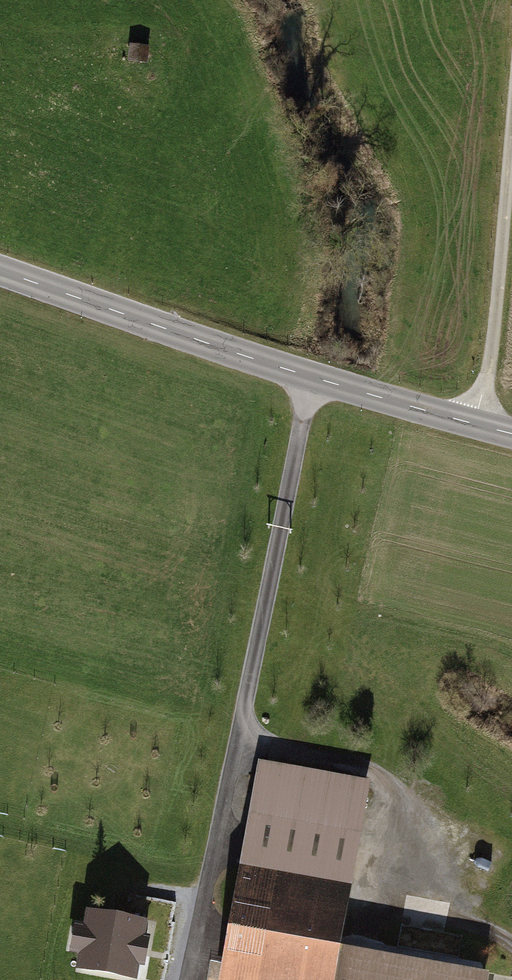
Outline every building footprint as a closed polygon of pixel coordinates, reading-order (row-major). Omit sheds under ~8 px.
[(258,762),(219,979),(485,979),(488,965),(459,960),(462,944),(392,931),(389,948),(340,939),(368,781),(258,762)] [(85,919),(76,970),(134,979),(140,979),(149,930),(85,919)]
